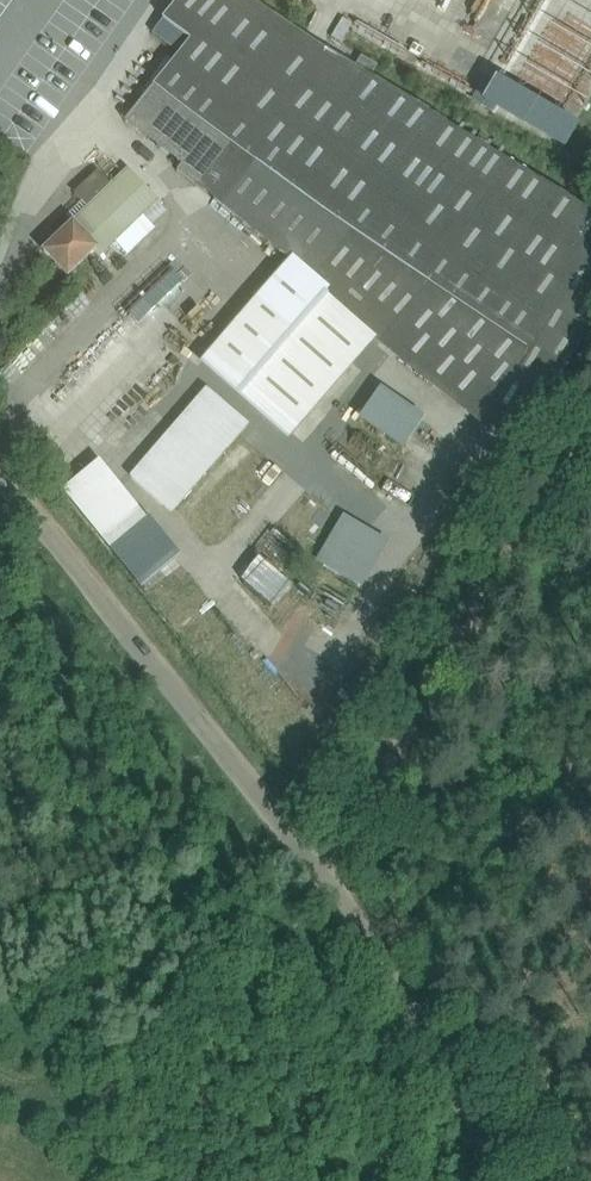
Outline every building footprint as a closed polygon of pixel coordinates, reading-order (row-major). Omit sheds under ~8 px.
[(163,20),(190,40),(128,117),(181,157),(177,162),(182,166),(290,31),(241,0),(180,0),(163,20)] [(482,105),(559,149),(590,94),(590,0),(543,0),(482,105)] [(75,54),(14,6),(0,24),(0,147),(75,54)] [(290,31),(182,166),(288,249),(383,325),(526,438),(590,332),(590,215),(290,31)] [(53,243),(44,251),(68,276),(74,269),(95,249),(100,254),(108,247),(117,238),(156,201),(128,171),(114,185),(98,168),(73,191),(90,208),(62,235),(53,243)] [(383,325),(288,249),(199,355),(287,434),(383,325)] [(175,265),(127,308),(142,323),(189,281),(175,265)] [(425,411),(380,380),(359,409),(404,441),(425,411)] [(205,382),(130,471),(173,508),(249,419),(205,382)] [(108,543),(146,513),(100,454),(62,484),(108,543)] [(388,537),(342,510),(314,556),(361,583),(388,537)] [(108,543),(138,582),(179,550),(148,511),(146,513),(108,543)] [(277,531),(261,553),(277,565),(293,542),(277,531)] [(263,556),(244,579),(278,606),(297,584),(263,556)]
